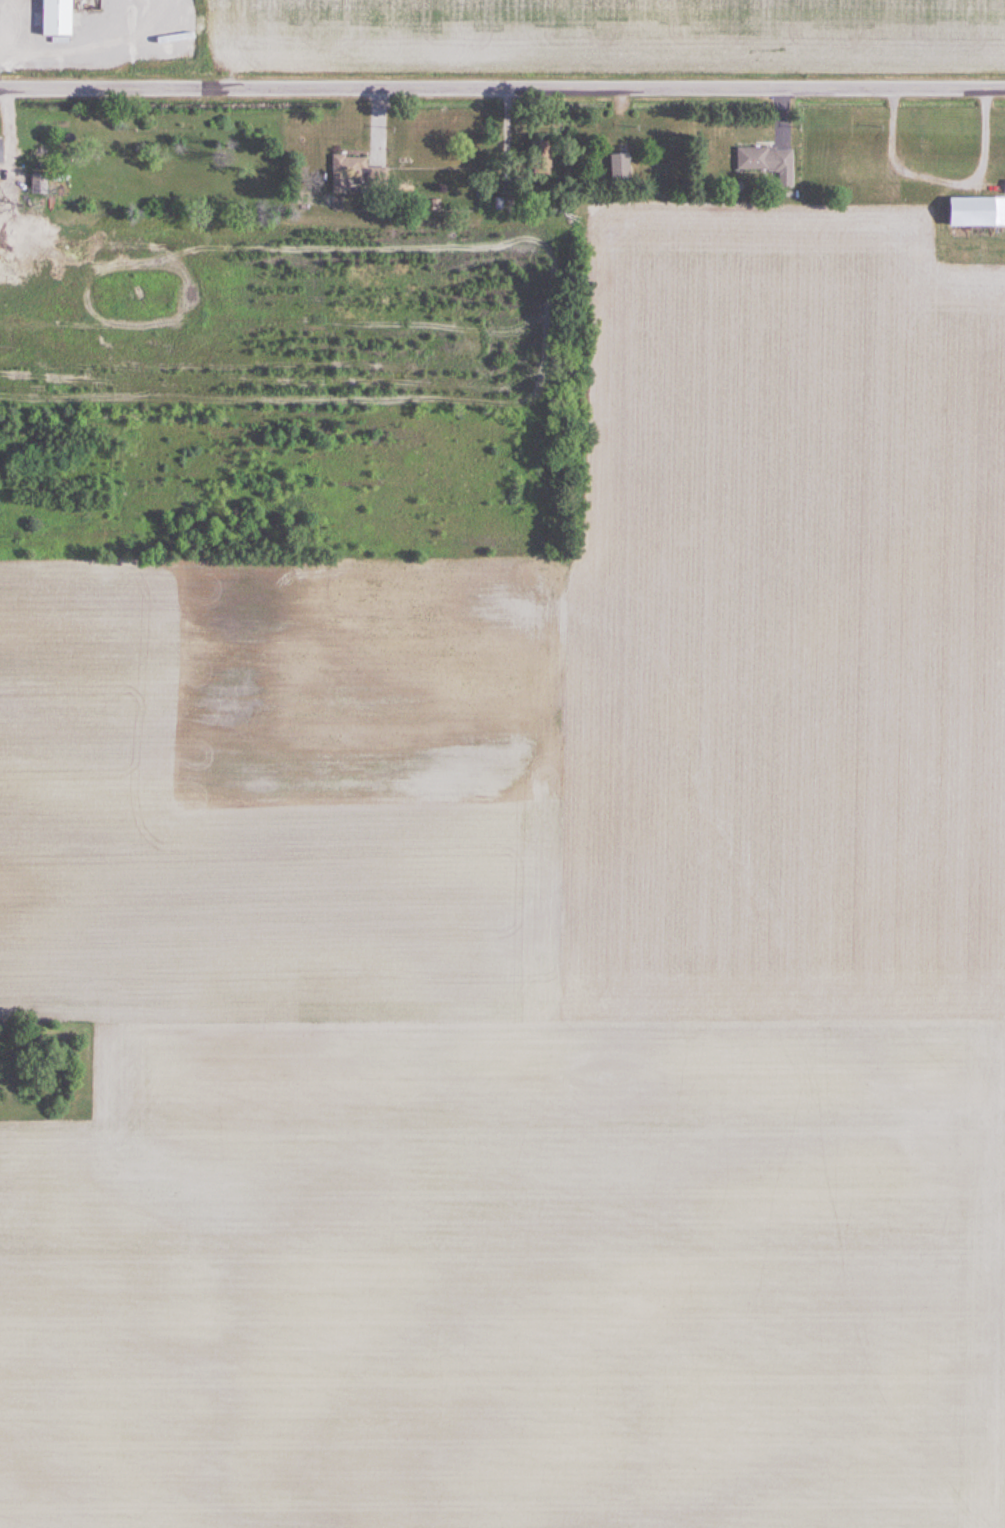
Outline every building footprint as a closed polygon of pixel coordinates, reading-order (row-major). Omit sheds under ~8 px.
[(72,37),(72,0),(39,0),(39,37),(72,37)] [(531,176),(549,176),(549,144),(531,143),(531,176)] [(736,172),(784,172),(784,149),(736,149),(736,172)] [(609,155),(609,182),(628,181),(628,155),(609,155)] [(331,196),(345,196),(345,179),(366,179),(366,157),(331,157),(331,196)] [(369,168),(369,188),(386,188),(386,168),(369,168)] [(1004,228),(1004,198),(946,198),(946,228),(1004,228)]
